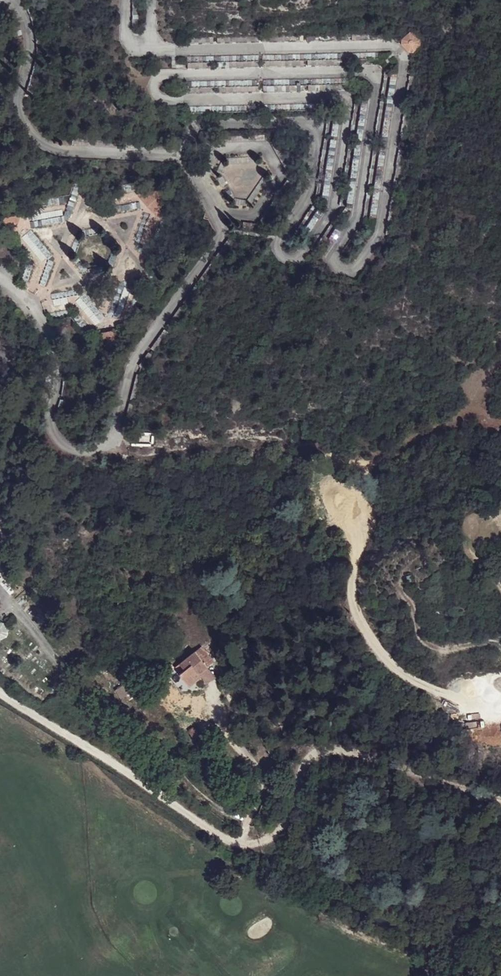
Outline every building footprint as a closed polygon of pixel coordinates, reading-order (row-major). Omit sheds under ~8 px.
[(412,32),(408,32),(400,39),(400,43),(407,51),(411,51),(419,44),(419,40),(412,32)] [(160,205),(166,188),(148,191),(160,205)] [(103,200),(93,211),(104,221),(114,210),(103,200)] [(20,212),(0,216),(0,219),(12,233),(20,212)] [(75,215),(61,215),(61,227),(75,227),(75,215)] [(32,278),(28,287),(45,294),(44,285),(51,284),(55,275),(54,267),(56,261),(55,253),(53,259),(46,256),(48,252),(58,251),(64,237),(53,233),(52,224),(55,219),(34,221),(29,233),(24,234),(30,236),(31,245),(44,250),(32,280),(32,278)] [(116,331),(97,334),(109,349),(116,331)] [(6,619),(0,622),(0,639),(12,633),(6,619)] [(183,668),(178,672),(186,682),(189,682),(199,675),(197,673),(205,667),(205,665),(212,660),(200,645),(178,662),(183,668)] [(183,668),(178,662),(173,666),(178,672),(183,668)] [(192,682),(196,690),(205,685),(201,677),(192,682)] [(84,698),(68,686),(63,693),(78,705),(84,698)] [(182,751),(175,758),(183,768),(191,761),(182,751)]
